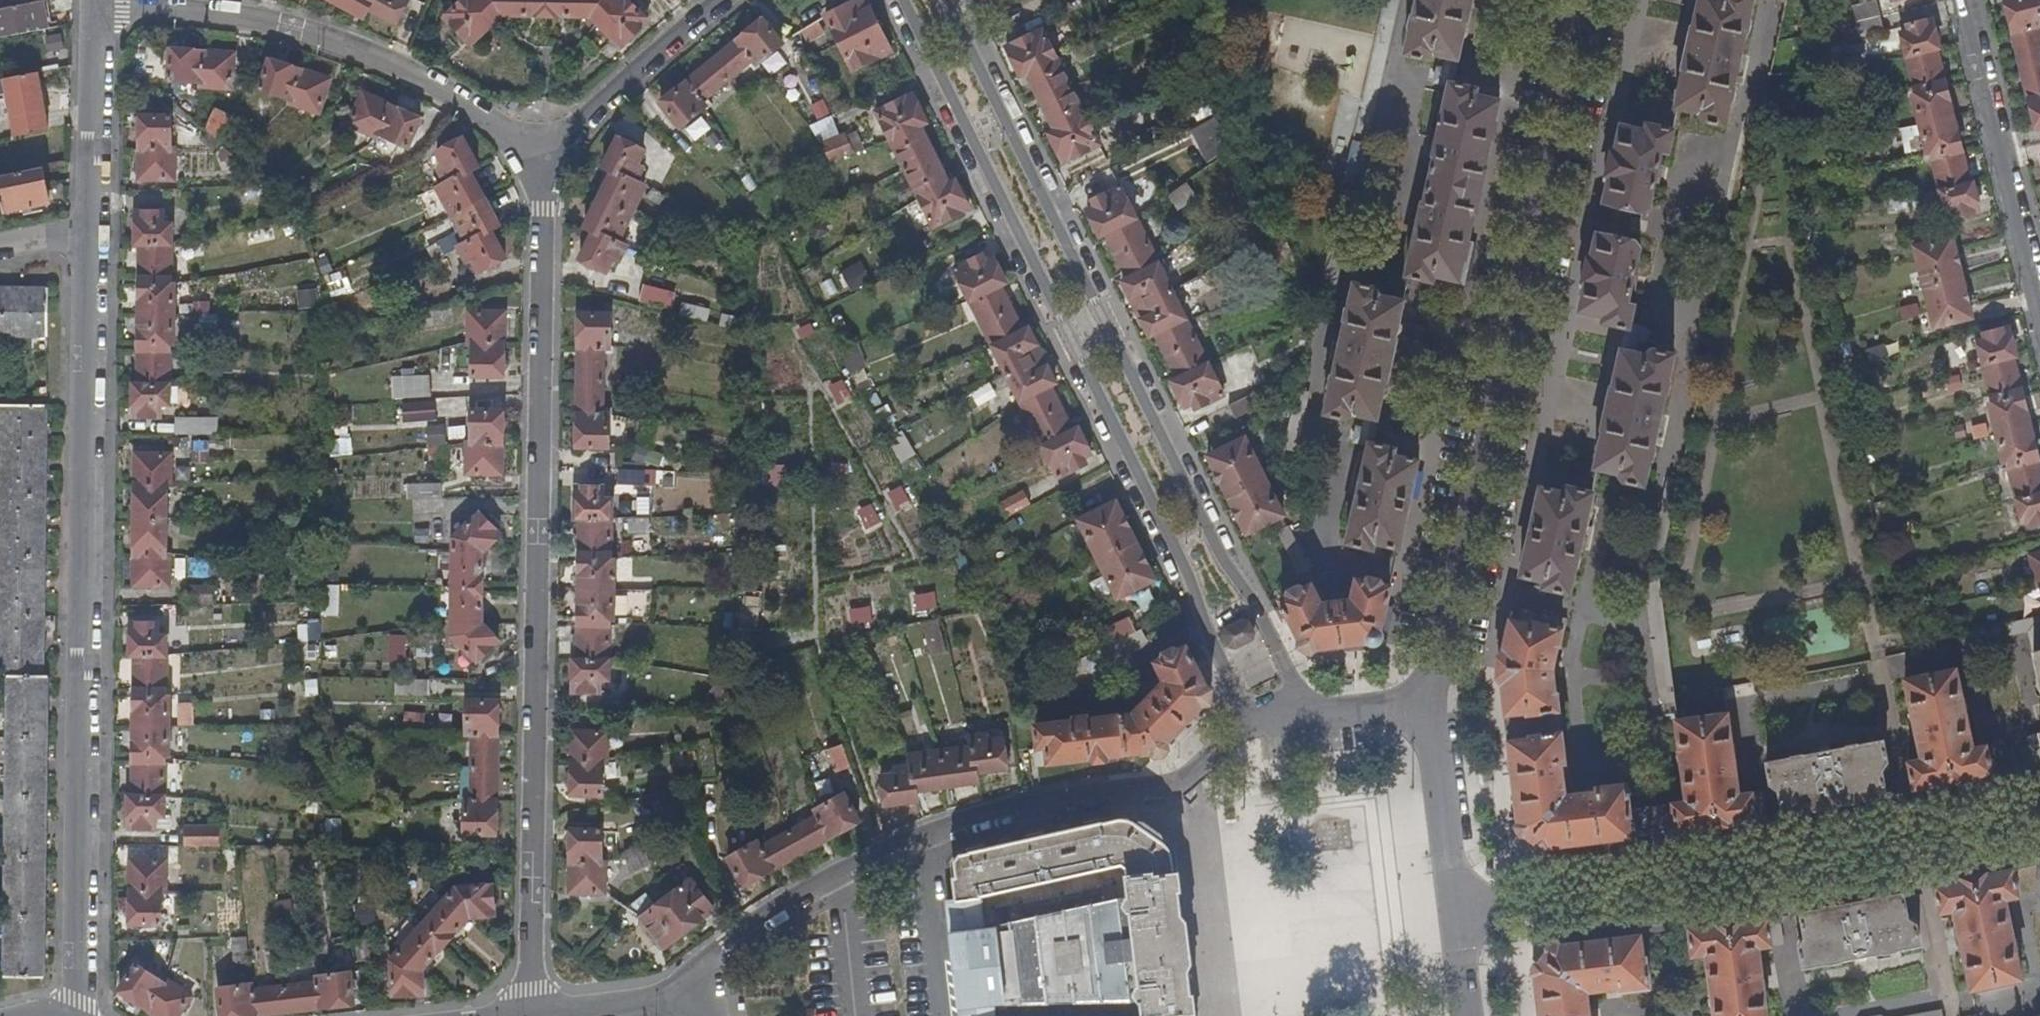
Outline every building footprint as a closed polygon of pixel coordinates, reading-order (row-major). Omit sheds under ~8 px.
[(45,0),(40,0),(0,8),(0,37),(50,27),(45,0)] [(361,14),(366,5),(395,20),(404,0),(334,0),(361,14)] [(444,16),(468,42),(498,14),(587,15),(619,46),(646,18),(629,0),(618,0),(617,1),(616,0),(461,0),(444,16)] [(823,14),(844,55),(832,61),(838,72),(850,66),(851,69),(888,50),(862,0),(852,0),(823,14)] [(1402,57),(1423,62),(1430,54),(1443,57),(1437,83),(1447,85),(1430,159),(1433,161),(1425,203),(1420,204),(1403,278),(1423,283),(1429,277),(1457,283),(1497,103),(1473,98),(1469,88),(1450,84),(1468,0),(1415,0),(1402,57)] [(1674,107),(1698,112),(1701,121),(1724,125),(1750,0),(1697,0),(1674,107)] [(1881,31),(1872,0),(1848,7),(1856,36),(1881,31)] [(2039,128),(2039,57),(2033,27),(2039,25),(2039,23),(2034,0),(2015,0),(2002,4),(2034,129),(2039,128)] [(781,42),(760,17),(658,103),(678,126),(707,103),(704,99),(746,63),(752,68),(781,42)] [(1936,50),(1928,19),(1903,26),(1905,31),(1897,34),(1913,95),(1909,96),(1925,155),(1928,155),(1943,216),(1950,214),(1951,218),(1976,211),(1969,182),(1966,183),(1932,51),(1936,50)] [(1063,163),(1099,144),(1041,29),(1004,47),(1018,76),(1024,74),(1053,130),(1047,132),(1063,163)] [(233,52),(170,48),(169,78),(199,80),(199,85),(231,86),(233,52)] [(328,76),(267,58),(258,88),(287,96),(286,100),(318,109),(328,76)] [(38,75),(37,71),(3,78),(4,81),(38,75)] [(44,110),(38,75),(4,81),(11,116),(44,110)] [(348,123),(376,134),(378,132),(391,104),(361,91),(348,123)] [(909,93),(874,112),(931,227),(967,209),(953,180),(948,182),(918,126),(924,122),(909,93)] [(391,104),(378,132),(407,145),(420,117),(391,104)] [(212,107),(200,133),(219,142),(231,116),(212,107)] [(170,146),(169,113),(139,114),(139,176),(174,176),(174,146),(170,146)] [(689,143),(709,130),(700,116),(680,129),(689,143)] [(1209,119),(1188,133),(1205,160),(1227,146),(1209,119)] [(1667,153),(1672,128),(1651,124),(1644,130),(1620,124),(1578,310),(1604,316),(1606,324),(1627,329),(1633,305),(1626,303),(1638,247),(1634,240),(1623,237),(1629,209),(1641,212),(1647,207),(1658,152),(1667,153)] [(842,133),(820,141),(830,160),(851,153),(842,133)] [(451,215),(483,200),(466,171),(476,165),(459,136),(434,151),(441,164),(436,168),(443,182),(435,187),(451,215)] [(641,148),(616,136),(602,167),(608,170),(583,226),(591,230),(578,259),(605,271),(612,258),(619,261),(625,245),(617,241),(642,183),(635,180),(641,166),(635,163),(641,148)] [(41,167),(0,175),(0,180),(41,171),(41,167)] [(41,171),(0,180),(0,194),(4,213),(46,204),(41,171)] [(1165,195),(1175,211),(1195,198),(1185,182),(1165,195)] [(1194,410),(1221,395),(1118,186),(1092,200),(1094,205),(1085,210),(1098,235),(1102,233),(1125,278),(1120,281),(1147,336),(1153,334),(1175,378),(1170,381),(1182,406),(1190,403),(1194,410)] [(497,223),(483,200),(451,215),(466,241),(489,229),(488,228),(497,223)] [(170,280),(171,221),(162,221),(163,208),(135,208),(135,240),(139,240),(138,382),(133,382),(133,415),(160,415),(161,403),(168,402),(169,340),(173,340),(173,280),(170,280)] [(466,241),(456,245),(466,261),(470,258),(477,271),(504,257),(489,229),(466,241)] [(1970,317),(1948,237),(1910,248),(1932,327),(1970,317)] [(981,256),(952,270),(1057,477),(1083,464),(1081,457),(1089,453),(1077,428),(1070,431),(1047,386),(1054,383),(1027,329),(1020,331),(997,287),(1004,283),(991,257),(984,261),(981,256)] [(852,265),(838,276),(850,291),(864,281),(852,265)] [(343,277),(327,277),(327,295),(343,295),(343,277)] [(669,311),(674,293),(640,284),(636,303),(669,311)] [(47,335),(48,287),(0,285),(0,334),(47,335)] [(1381,397),(1398,323),(1403,303),(1378,298),(1373,289),(1351,285),(1324,416),(1344,421),(1350,415),(1364,418),(1359,444),(1367,446),(1346,545),(1367,550),(1372,544),(1397,550),(1417,461),(1393,456),(1389,448),(1371,443),(1381,397)] [(314,290),(297,293),(299,307),(316,305),(314,290)] [(466,311),(466,341),(471,341),(470,374),(502,374),(502,311),(466,311)] [(608,409),(602,408),(601,353),(609,354),(608,314),(576,314),(575,447),(607,447),(606,415),(608,415),(608,409)] [(1420,329),(1398,323),(1381,397),(1404,403),(1420,329)] [(2005,328),(1980,335),(1981,339),(1974,341),(1990,403),(1986,404),(2001,463),(2003,462),(2020,524),(2026,523),(2028,527),(2039,523),(2039,481),(2009,358),(2013,357),(2005,328)] [(1882,344),(1865,350),(1870,364),(1887,358),(1882,344)] [(848,371),(864,363),(855,346),(839,354),(848,371)] [(1621,482),(1643,486),(1672,355),(1649,350),(1642,356),(1618,351),(1594,468),(1617,473),(1621,482)] [(430,397),(429,375),(389,377),(390,399),(430,397)] [(823,386),(833,409),(851,401),(842,378),(823,386)] [(974,405),(994,399),(989,385),(969,391),(974,405)] [(1297,390),(1282,453),(1275,457),(1280,468),(1293,460),(1308,392),(1297,390)] [(1259,406),(1253,393),(1227,406),(1234,419),(1259,406)] [(9,674),(41,675),(46,402),(0,402),(0,674),(9,674)] [(433,403),(400,402),(399,421),(433,421),(433,403)] [(888,407),(874,408),(877,432),(891,430),(888,407)] [(500,409),(470,408),(469,440),(464,440),(465,471),(501,470),(500,409)] [(202,415),(176,416),(176,431),(201,431),(202,415)] [(427,464),(443,464),(442,429),(425,429),(427,464)] [(886,438),(906,474),(919,466),(900,431),(886,438)] [(1207,457),(1245,533),(1282,514),(1242,438),(1207,457)] [(167,483),(168,452),(136,452),(134,584),(165,584),(166,552),(162,552),(163,483),(167,483)] [(642,484),(642,471),(617,470),(617,484),(642,484)] [(694,476),(677,480),(680,494),(698,490),(694,476)] [(406,501),(439,497),(437,481),(404,486),(406,501)] [(884,496),(896,512),(910,501),(898,485),(884,496)] [(578,520),(609,518),(608,499),(602,499),(602,486),(575,486),(574,519),(578,520)] [(1538,487),(1519,576),(1543,582),(1547,591),(1568,595),(1591,492),(1569,487),(1563,492),(1538,487)] [(1028,502),(1021,489),(996,502),(1003,515),(1028,502)] [(1152,580),(1114,501),(1078,519),(1116,598),(1152,580)] [(865,532),(880,524),(869,503),(854,511),(865,532)] [(477,662),(499,640),(481,622),(482,552),(499,533),(478,511),(452,538),(451,634),(477,662)] [(626,518),(627,547),(647,547),(646,517),(626,518)] [(609,558),(609,518),(578,520),(577,657),(572,657),(572,691),(598,691),(598,679),(606,679),(606,618),(612,618),(611,558),(609,558)] [(1304,569),(1284,529),(1275,535),(1295,574),(1304,569)] [(2026,556),(2034,588),(2037,587),(2039,598),(2039,553),(2026,556)] [(218,558),(192,558),(192,575),(218,575),(218,558)] [(1509,622),(1500,663),(1500,664),(1517,829),(1537,849),(1626,839),(1694,827),(1695,829),(1731,823),(1731,822),(1765,816),(1765,814),(1761,790),(1737,794),(1724,713),(1675,720),(1657,576),(1644,578),(1662,722),(1674,721),(1686,801),(1628,810),(1624,786),(1593,789),(1593,792),(1562,796),(1558,766),(1563,764),(1554,694),(1551,694),(1549,678),(1551,660),(1554,648),(1556,648),(1560,631),(1563,631),(1565,620),(1538,613),(1536,624),(1531,623),(1530,626),(1509,622)] [(1304,651),(1377,642),(1389,587),(1359,580),(1354,585),(1352,601),(1343,603),(1342,599),(1332,601),(1332,604),(1320,607),(1312,588),(1305,587),(1281,599),(1281,607),(1304,651)] [(208,585),(182,585),(182,599),(208,599),(208,585)] [(917,613),(937,607),(931,590),(912,596),(917,613)] [(756,627),(758,598),(740,597),(739,626),(756,627)] [(846,611),(850,627),(872,621),(868,605),(846,611)] [(1133,631),(1125,617),(1099,630),(1106,644),(1133,631)] [(2035,617),(1905,644),(1906,652),(1710,688),(1713,701),(1797,684),(1803,689),(1822,685),(1826,677),(1909,663),(1908,656),(2026,631),(2039,695),(2039,634),(2035,617)] [(158,620),(131,621),(131,652),(135,652),(134,793),(130,793),(129,826),(155,827),(156,814),(163,814),(165,752),(168,752),(168,694),(166,694),(166,633),(158,632),(158,620)] [(1245,625),(1240,623),(1224,630),(1222,637),(1227,646),(1235,648),(1249,640),(1250,634),(1245,625)] [(1143,642),(1138,631),(1043,679),(1048,689),(1084,670),(1091,674),(1105,667),(1108,659),(1143,642)] [(1210,699),(1188,654),(1185,650),(1179,648),(1157,659),(1155,670),(1163,685),(1155,692),(1150,689),(1143,697),(1145,702),(1130,715),(1085,721),(1084,717),(1072,718),(1070,721),(1070,723),(1033,728),(1034,747),(1032,749),(1035,767),(1047,765),(1047,764),(1087,760),(1087,765),(1107,762),(1107,757),(1145,752),(1159,751),(1210,699)] [(1968,774),(1989,770),(1983,745),(1970,748),(1952,670),(1903,682),(1919,759),(1906,762),(1911,785),(1911,787),(1932,783),(1933,784),(1968,777),(1968,774)] [(41,675),(9,674),(4,974),(43,975),(47,676),(41,675)] [(469,738),(468,794),(461,795),(461,801),(464,801),(463,833),(494,833),(496,700),(464,700),(463,738),(469,738)] [(175,726),(190,726),(189,705),(175,705),(175,726)] [(605,763),(605,731),(571,731),(569,795),(600,795),(600,763),(605,763)] [(2039,762),(2039,731),(2026,734),(2033,761),(2033,763),(2039,762)] [(984,741),(982,735),(966,737),(968,746),(906,756),(907,765),(891,767),(892,775),(879,777),(882,805),(914,801),(913,791),(974,783),(973,773),(1004,768),(999,738),(984,741)] [(633,738),(624,738),(623,755),(633,754),(633,738)] [(1774,789),(1778,812),(1779,814),(1882,794),(1882,792),(1878,770),(1884,768),(1879,741),(1763,762),(1769,790),(1774,789)] [(847,767),(841,746),(825,751),(832,772),(847,767)] [(856,822),(840,794),(808,812),(812,818),(763,844),(761,840),(728,858),(744,886),(856,822)] [(1159,837),(1141,824),(1131,820),(1122,819),(1099,824),(1098,820),(1083,822),(1084,828),(1041,836),(1039,832),(1026,835),(1025,841),(982,849),(979,844),(968,847),(966,853),(960,853),(952,861),(954,876),(951,877),(954,899),(947,900),(962,1015),(996,1015),(995,1007),(1008,1006),(1008,1003),(1129,1000),(1130,1003),(1140,1002),(1142,1014),(1139,1015),(1193,1015),(1193,1013),(1196,1012),(1194,996),(1189,994),(1176,891),(1181,888),(1179,874),(1173,873),(1170,848),(1159,837)] [(217,846),(216,828),(184,827),(183,845),(217,846)] [(599,861),(600,829),(569,829),(569,892),(602,892),(603,861),(599,861)] [(647,865),(640,845),(623,854),(629,873),(647,865)] [(165,889),(165,858),(131,858),(131,922),(161,922),(161,889),(165,889)] [(1931,886),(1931,888),(1937,911),(1951,909),(1968,988),(2019,977),(2002,898),(2014,895),(2010,871),(2009,869),(1989,873),(1987,872),(1953,879),(1953,881),(1931,886)] [(712,910),(691,881),(640,919),(662,948),(712,910)] [(422,923),(444,943),(468,917),(493,916),(491,884),(454,887),(422,923)] [(1798,912),(1798,914),(1804,937),(1795,940),(1801,967),(1917,945),(1911,917),(1905,918),(1900,896),(1899,894),(1798,912)] [(1687,931),(1691,955),(1705,954),(1715,1015),(1766,1015),(1756,946),(1782,943),(1778,917),(1777,915),(1744,921),(1744,918),(1707,924),(1707,927),(1687,929),(1687,931)] [(420,970),(444,943),(422,923),(397,950),(420,970)] [(369,935),(353,937),(356,962),(372,960),(369,935)] [(1638,938),(1637,935),(1550,948),(1534,971),(1540,1015),(1586,1015),(1583,991),(1616,987),(1617,992),(1648,986),(1644,956),(1641,957),(1638,938)] [(244,937),(231,938),(234,963),(247,962),(244,937)] [(170,945),(159,942),(156,954),(167,957),(170,945)] [(421,993),(420,970),(397,950),(389,960),(392,995),(421,993)] [(137,964),(121,988),(159,1015),(174,1015),(189,994),(167,978),(163,982),(137,964)] [(254,982),(217,987),(220,1015),(245,1015),(352,1003),(347,971),(310,975),(310,982),(255,989),(254,982)]
